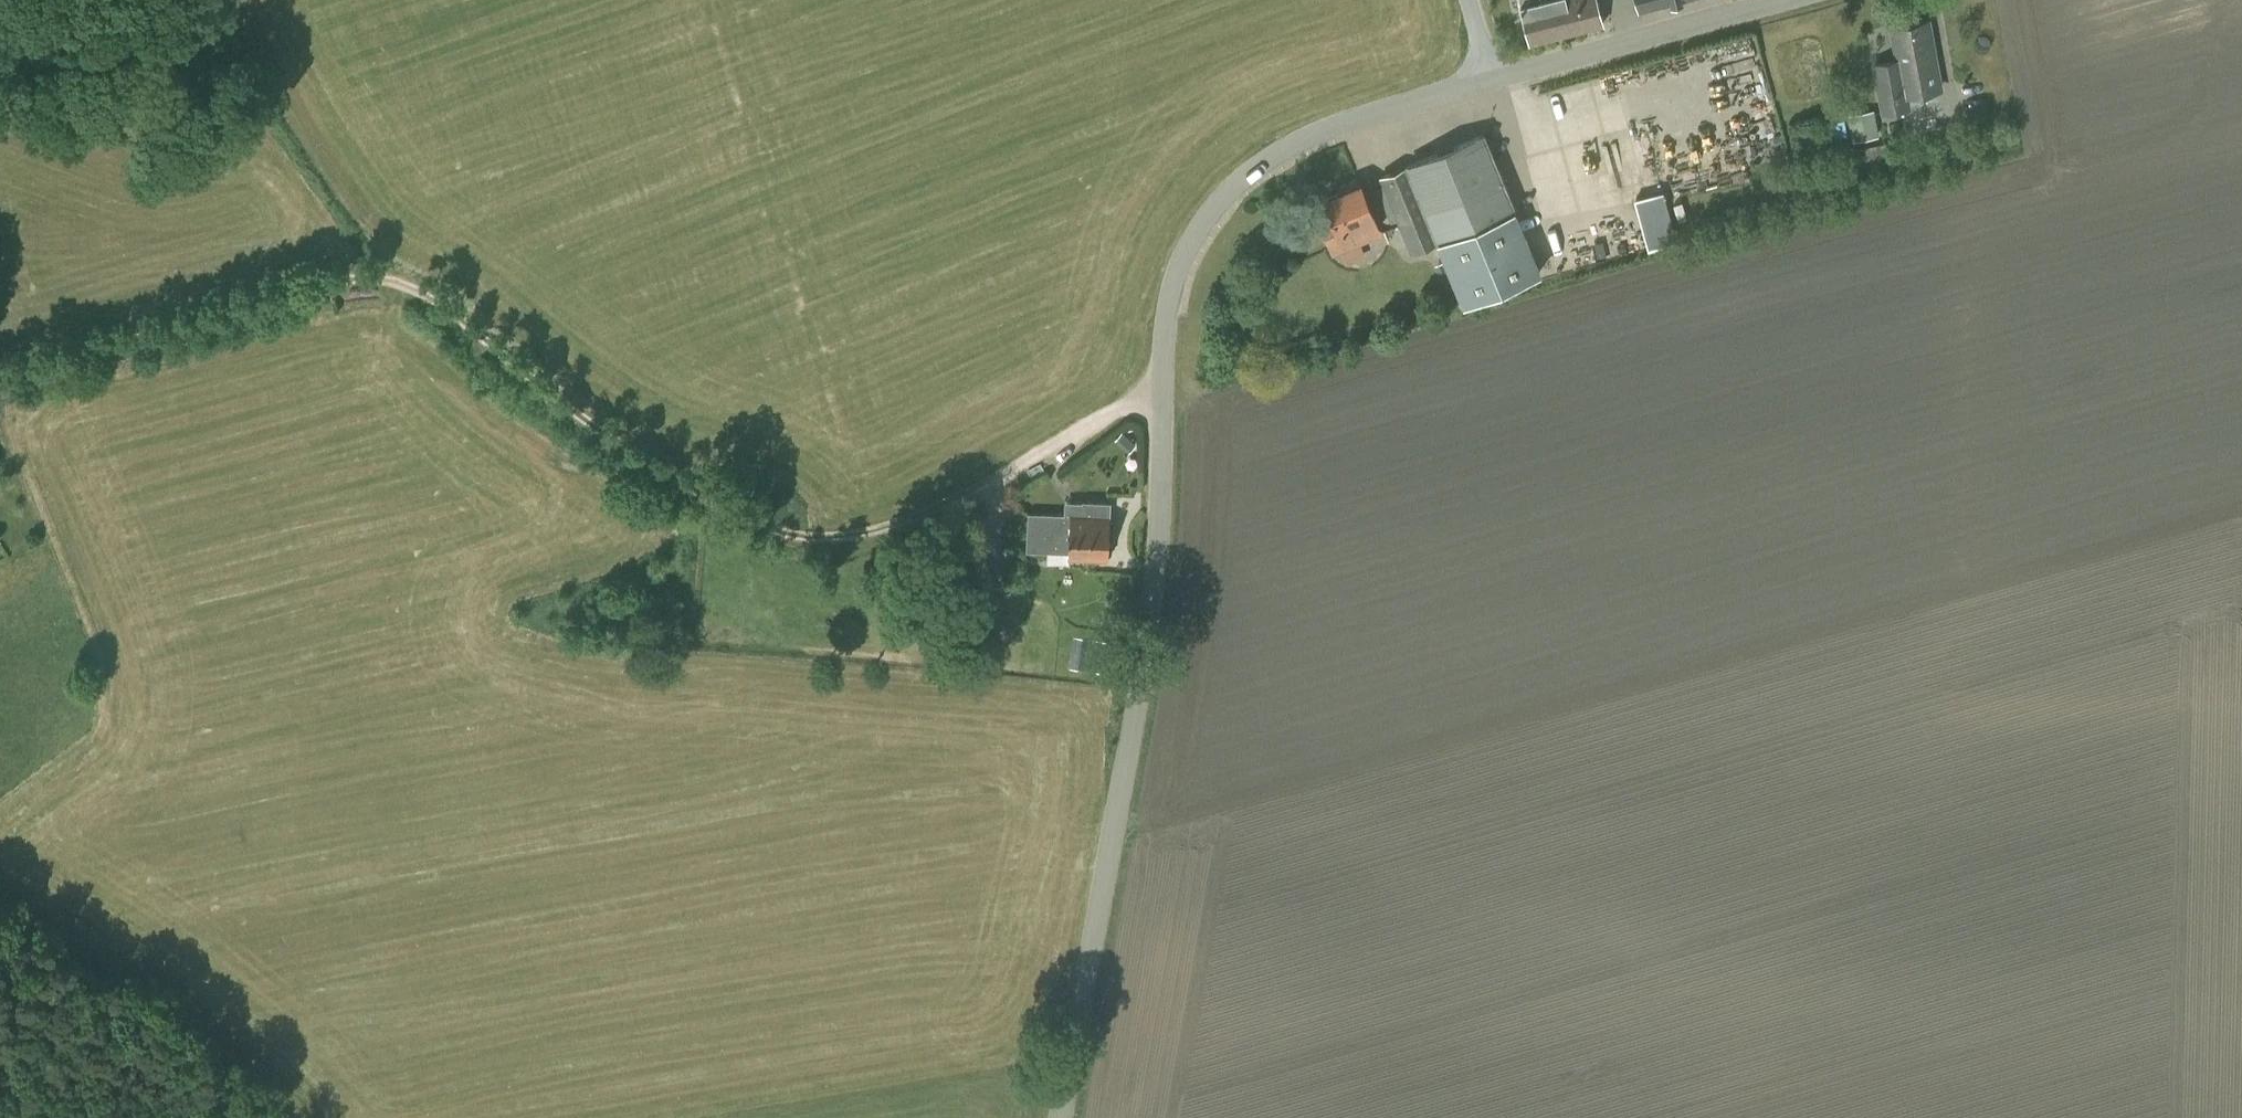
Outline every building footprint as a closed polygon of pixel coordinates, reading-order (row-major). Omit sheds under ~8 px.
[(1530,42),(1603,24),(1597,0),(1519,0),(1530,42)] [(1638,10),(1670,2),(1670,5),(1684,1),(1684,0),(1635,0),(1638,10)] [(1929,19),(1890,27),(1896,59),(1873,64),(1882,112),(1910,107),(1908,95),(1942,88),(1929,19)] [(1874,109),(1847,114),(1852,140),(1878,135),(1874,109)] [(1465,304),(1542,272),(1484,132),(1379,175),(1412,254),(1440,243),(1465,304)] [(1856,147),(1858,161),(1888,156),(1885,142),(1856,147)] [(1380,229),(1360,182),(1359,182),(1357,177),(1338,185),(1340,190),(1324,197),(1332,218),(1322,222),(1333,248),(1380,229)] [(1675,240),(1662,190),(1636,197),(1649,247),(1675,240)] [(1136,440),(1122,427),(1115,435),(1129,448),(1136,440)] [(1064,501),(1064,514),(1071,514),(1071,532),(1108,534),(1108,533),(1113,530),(1113,520),(1109,518),(1110,503),(1064,501)] [(1071,514),(1064,514),(1028,512),(1026,550),(1070,552),(1069,556),(1107,558),(1107,554),(1112,552),(1112,540),(1108,537),(1108,534),(1071,532),(1071,514)]
